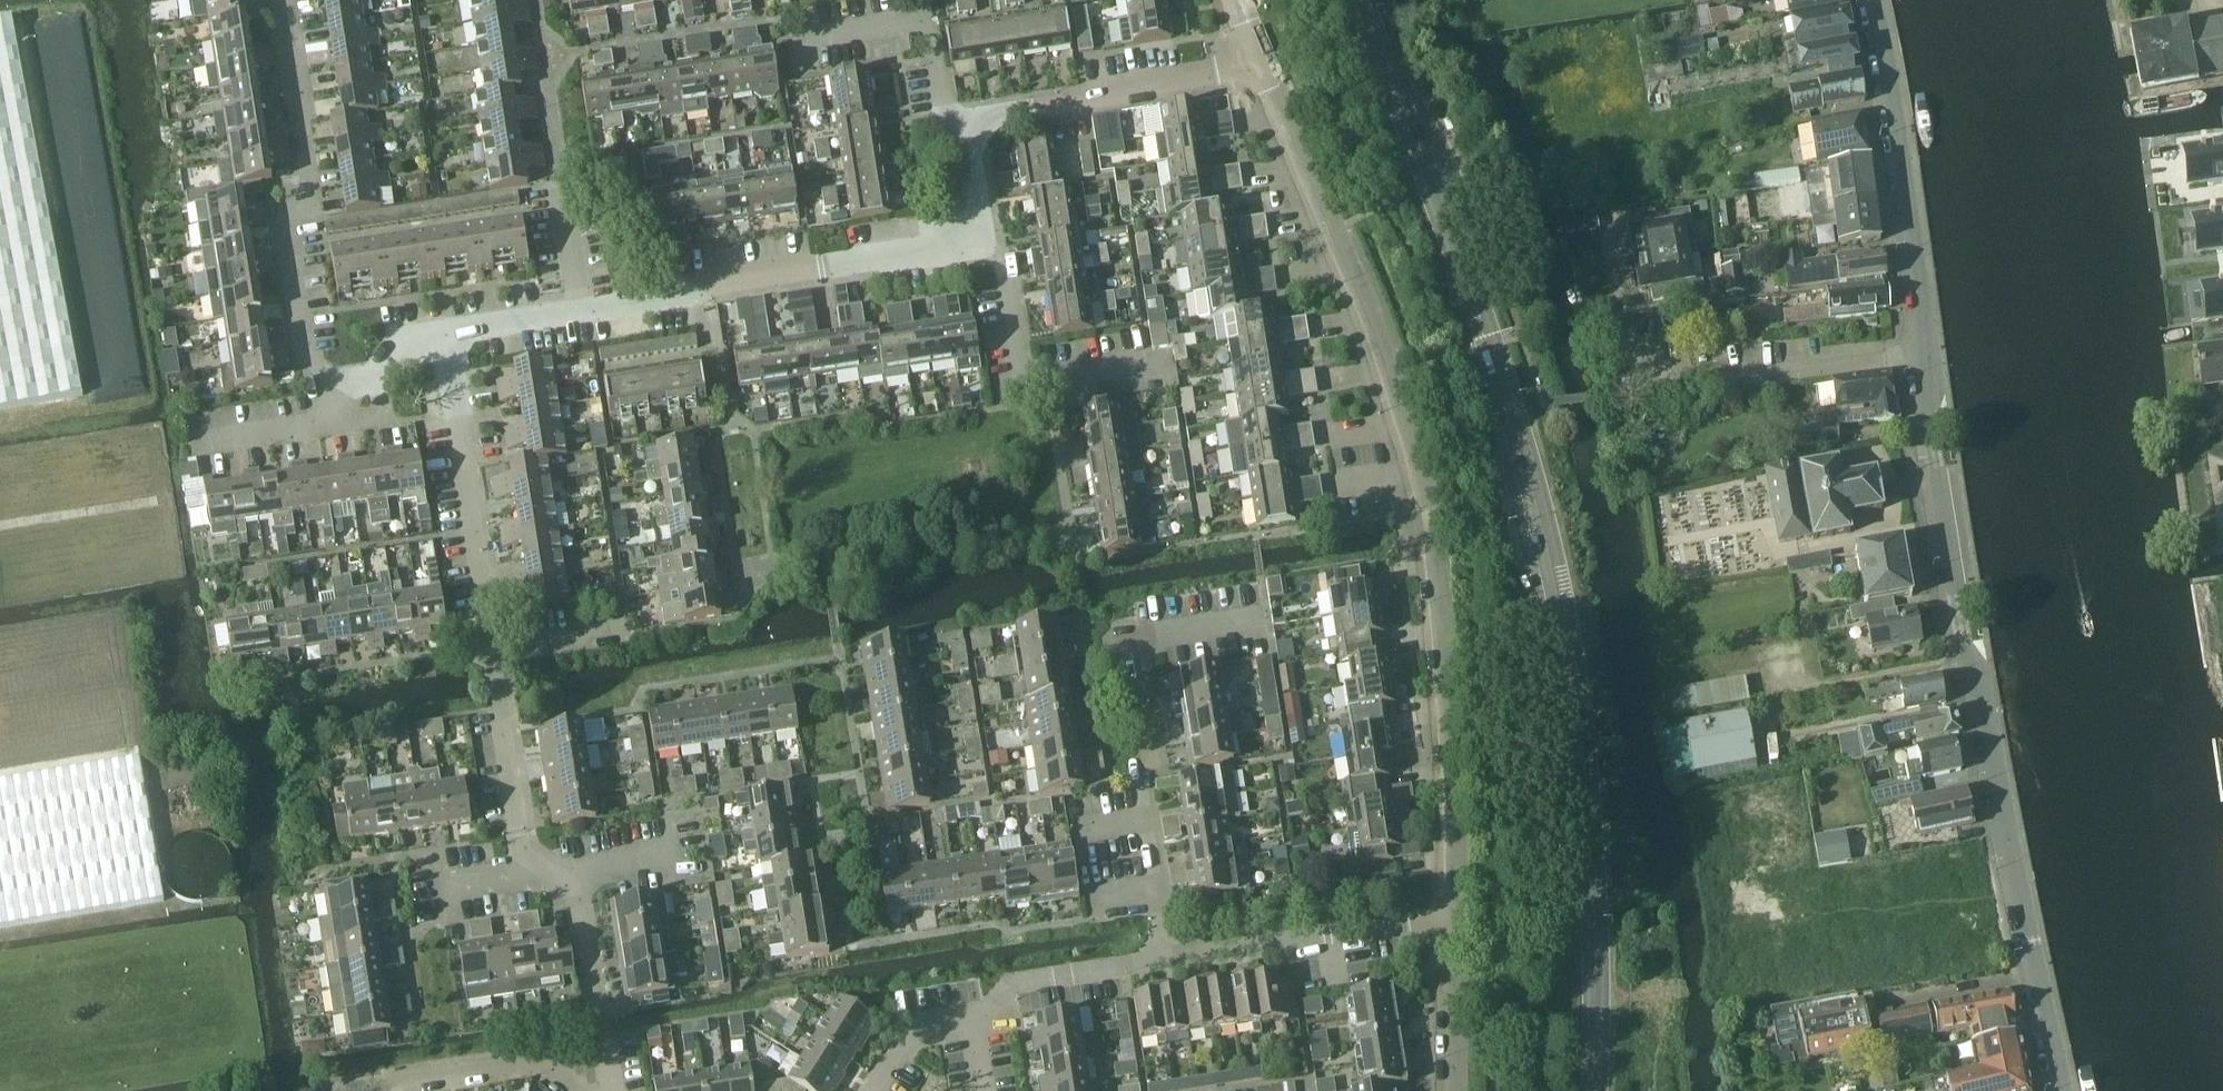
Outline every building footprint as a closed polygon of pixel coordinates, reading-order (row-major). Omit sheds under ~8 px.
[(209,19),(266,10),(265,0),(262,0),(245,3),(244,0),(206,0),(209,19)] [(329,21),(363,15),(361,0),(326,0),(329,21)] [(399,8),(411,6),(410,0),(397,0),(399,8)] [(474,22),(531,13),(529,2),(509,5),(509,0),(471,0),(474,22)] [(591,38),(600,37),(594,0),(569,0),(572,18),(587,16),(591,38)] [(600,37),(610,35),(607,13),(620,11),(619,0),(594,0),(600,37)] [(643,0),(619,0),(620,11),(635,9),(638,31),(648,29),(643,0)] [(648,29),(658,28),(654,5),(668,3),(667,0),(643,0),(648,29)] [(668,3),(682,1),(686,23),(695,22),(692,0),(667,0),(668,3)] [(695,22),(705,20),(702,0),(692,0),(695,22)] [(740,0),(730,0),(733,16),(743,14),(740,0)] [(743,14),(753,12),(751,0),(740,0),(743,14)] [(969,13),(967,0),(959,0),(957,0),(959,14),(969,13)] [(969,13),(978,12),(976,0),(967,0),(969,13)] [(1166,0),(1126,0),(1130,20),(1168,14),(1166,0)] [(1777,7),(1790,12),(1791,16),(1794,15),(1843,5),(1849,4),(1848,0),(1775,0),(1777,7)] [(1843,5),(1794,15),(1798,39),(1798,41),(1848,31),(1853,31),(1849,12),(1845,13),(1843,5)] [(1710,6),(1699,8),(1700,12),(1703,27),(1721,24),(1743,20),(1741,11),(1727,7),(1718,9),(1711,10),(1710,6)] [(1066,8),(1065,8),(1041,12),(1048,50),(1072,46),(1066,8)] [(1074,19),(1076,28),(1090,26),(1089,17),(1087,8),(1073,10),(1074,19)] [(248,24),(268,21),(266,10),(209,19),(213,43),(250,37),(248,24)] [(1041,12),(1018,15),(1024,54),(1048,50),(1041,12)] [(531,13),(474,22),(478,45),(515,40),(513,26),(533,23),(531,13)] [(1172,38),(1168,14),(1130,20),(1119,22),(1122,46),(1172,38)] [(363,15),(329,21),(333,44),(379,37),(378,28),(366,30),(363,15)] [(1024,54),(1018,15),(994,19),(1000,58),(1024,54)] [(2135,33),(2145,89),(2222,75),(2222,16),(2135,33)] [(421,30),(431,29),(429,18),(420,20),(421,30)] [(0,22),(0,410),(83,395),(13,19),(0,22)] [(994,19),(970,23),(976,61),(1000,58),(994,19)] [(946,27),(952,65),(976,61),(970,23),(946,27)] [(1094,51),(1090,26),(1076,28),(1080,53),(1094,51)] [(757,29),(745,30),(749,55),(755,93),(754,93),(754,96),(762,101),(775,99),(780,92),(773,51),(761,53),(757,29)] [(733,32),(737,57),(725,58),(731,97),(754,93),(755,93),(749,55),(745,30),(733,32)] [(1798,39),(1787,41),(1790,57),(1793,73),(1830,66),(1833,80),(1857,75),(1854,62),(1859,61),(1855,44),(1851,44),(1848,31),(1798,41),(1798,39)] [(1706,32),(1665,40),(1669,60),(1710,52),(1708,39),(1706,32)] [(707,36),(698,38),(700,52),(709,50),(707,36)] [(1721,36),(1708,39),(1710,52),(1723,49),(1721,36)] [(213,43),(217,67),(274,58),(272,47),(252,50),(250,37),(213,43)] [(333,44),(337,68),(371,63),(369,47),(380,45),(379,37),(333,44)] [(700,52),(698,38),(688,39),(690,53),(700,52)] [(478,45),(482,69),(538,60),(537,50),(517,53),(515,40),(478,45)] [(169,41),(158,43),(159,51),(170,50),(169,41)] [(666,68),(662,43),(650,45),(660,108),(661,112),(662,119),(685,115),(684,104),(678,66),(666,68)] [(661,112),(660,108),(650,45),(638,47),(642,72),(630,73),(636,112),(637,112),(638,115),(645,117),(658,115),(661,112)] [(159,51),(161,60),(172,58),(170,50),(159,51)] [(612,51),(603,53),(605,67),(614,65),(612,51)] [(595,69),(605,67),(603,53),(593,54),(595,69)] [(207,69),(210,92),(221,90),(258,84),(256,71),(275,68),(274,58),(217,67),(207,69)] [(708,101),(731,97),(725,58),(702,62),(708,101)] [(538,60),(482,69),(485,92),(485,93),(513,89),(523,88),(520,74),(540,71),(538,60)] [(1682,60),(1666,63),(1668,77),(1684,74),(1682,60)] [(702,62),(678,66),(684,104),(685,115),(709,112),(708,101),(702,62)] [(373,78),(371,63),(337,68),(340,92),(387,84),(385,76),(373,78)] [(868,71),(830,77),(834,101),(872,95),(868,71)] [(625,128),(623,114),(636,112),(630,73),(607,77),(615,130),(625,128)] [(1833,80),(1789,88),(1794,115),(1830,108),(1861,102),(1865,101),(1861,74),(1857,75),(1833,80)] [(605,131),(615,130),(607,77),(582,81),(588,119),(603,117),(605,131)] [(223,104),(201,108),(202,118),(214,116),(281,105),(280,94),(260,98),(258,84),(221,90),(223,104)] [(388,93),(387,84),(340,92),(344,115),(344,116),(367,112),(367,113),(379,111),(376,95),(388,93)] [(391,94),(399,93),(397,84),(389,85),(391,94)] [(476,94),(480,118),(537,109),(535,99),(515,102),(513,89),(485,93),(485,92),(476,94)] [(1671,108),(1668,91),(1651,94),(1654,111),(1671,108)] [(807,95),(809,105),(823,103),(822,93),(807,95)] [(876,119),(872,95),(834,101),(838,125),(876,119)] [(1160,106),(1145,109),(1150,138),(1155,137),(1211,128),(1209,117),(1201,118),(1199,102),(1160,109),(1160,106)] [(825,112),(823,103),(809,105),(810,115),(825,112)] [(217,138),(228,136),(228,138),(265,132),(263,119),(283,116),(281,105),(214,116),(217,138)] [(537,109),(480,118),(484,142),(521,136),(519,123),(538,120),(537,109)] [(332,117),(336,141),(382,134),(381,125),(369,127),(367,113),(367,112),(344,116),(344,115),(332,117)] [(1863,114),(1815,122),(1810,123),(1818,164),(1870,154),(1863,114)] [(1106,117),(1110,144),(1123,142),(1119,115),(1106,117)] [(744,116),(735,117),(737,130),(746,129),(744,116)] [(1106,117),(1093,119),(1097,146),(1110,144),(1106,117)] [(838,125),(842,148),(880,142),(876,119),(838,125)] [(1211,128),(1155,137),(1159,164),(1169,162),(1207,156),(1205,141),(1213,140),(1211,128)] [(267,145),(265,132),(228,138),(232,161),(289,152),(287,142),(267,145)] [(771,132),(762,134),(764,148),(773,147),(771,132)] [(382,134),(336,141),(340,165),(374,159),(372,144),(384,142),(382,134)] [(754,150),(764,148),(762,134),(752,135),(754,150)] [(176,146),(185,145),(184,135),(174,137),(176,146)] [(484,142),(487,166),(544,157),(543,146),(523,149),(521,136),(484,142)] [(724,140),(714,141),(716,156),(726,154),(724,140)] [(707,157),(716,156),(714,141),(705,143),(707,157)] [(815,143),(816,152),(831,150),(829,141),(815,143)] [(1051,141),(1015,147),(1022,195),(1023,196),(1033,194),(1033,193),(1061,188),(1054,141),(1051,141)] [(880,142),(842,148),(845,172),(884,166),(880,142)] [(1122,142),(1123,142),(1110,144),(1097,146),(1099,158),(1124,154),(1122,142)] [(1092,151),(1091,143),(1079,145),(1081,153),(1092,151)] [(2185,149),(2190,184),(2208,182),(2209,186),(2222,184),(2222,144),(2205,146),(2204,143),(2200,143),(2201,147),(2185,149)] [(676,147),(667,149),(669,163),(679,161),(676,147)] [(667,149),(657,150),(659,165),(662,164),(669,163),(667,149)] [(657,150),(643,153),(648,182),(665,180),(662,164),(659,165),(657,150)] [(832,160),(831,150),(816,152),(817,162),(832,160)] [(1081,153),(1082,161),(1093,159),(1092,151),(1081,153)] [(291,163),(289,152),(232,161),(233,164),(212,167),(215,189),(262,182),(273,180),(271,166),(291,163)] [(1207,156),(1169,162),(1173,188),(1219,181),(1218,169),(1210,171),(1207,156)] [(526,170),(546,167),(544,157),(487,166),(491,190),(528,184),(526,170)] [(340,165),(343,188),(390,181),(388,173),(377,174),(374,159),(340,165)] [(1082,161),(1083,169),(1094,167),(1093,159),(1082,161)] [(1871,160),(1807,172),(1809,193),(1781,196),(1784,223),(1812,219),(1835,216),(1834,210),(1843,208),(1843,205),(1876,201),(1871,160)] [(767,167),(768,176),(774,214),(799,210),(791,163),(767,167)] [(845,172),(849,196),(887,190),(884,166),(845,172)] [(1083,169),(1084,177),(1096,175),(1094,167),(1083,169)] [(1799,169),(1755,176),(1757,189),(1801,181),(1799,169)] [(721,183),(727,222),(751,218),(745,180),(743,171),(719,174),(721,183)] [(751,218),(774,214),(768,176),(745,180),(751,218)] [(679,229),(703,226),(697,187),(696,178),(672,182),(673,191),(679,229)] [(379,192),(391,190),(390,181),(343,188),(347,213),(382,207),(379,192)] [(1173,188),(1164,191),(1168,216),(1181,214),(1216,209),(1215,208),(1213,194),(1221,193),(1219,181),(1173,188)] [(196,205),(199,225),(267,215),(265,204),(246,207),(244,198),(264,195),(262,182),(215,189),(184,194),(186,206),(196,205)] [(703,226),(727,222),(721,183),(697,187),(703,226)] [(1117,185),(1118,197),(1130,195),(1128,183),(1117,185)] [(1061,188),(1033,193),(1033,194),(1037,217),(1075,211),(1101,207),(1099,198),(1086,200),(1083,185),(1082,185),(1072,187),(1061,188)] [(805,203),(824,200),(839,198),(837,188),(822,190),(823,193),(804,196),(805,203)] [(891,214),(891,213),(887,190),(849,196),(853,220),(891,214)] [(427,191),(414,193),(415,200),(428,198),(427,191)] [(649,195),(655,233),(679,229),(673,191),(649,195)] [(518,193),(510,194),(512,206),(520,205),(518,193)] [(512,206),(510,194),(502,195),(504,207),(512,206)] [(502,195),(494,196),(496,209),(504,207),(502,195)] [(1132,207),(1130,195),(1118,197),(1120,208),(1132,207)] [(488,210),(496,209),(494,196),(486,198),(488,210)] [(480,211),(488,210),(486,198),(478,199),(480,211)] [(840,207),(839,198),(824,200),(825,209),(840,207)] [(472,212),(480,211),(478,199),(470,200),(472,212)] [(464,214),(472,212),(470,200),(462,201),(464,214)] [(464,214),(462,201),(455,203),(457,215),(464,214)] [(1573,214),(1570,201),(1557,204),(1560,216),(1573,214)] [(1838,245),(1881,240),(1876,201),(1843,205),(1843,208),(1834,210),(1835,216),(1812,219),(1814,230),(1834,227),(1838,245)] [(449,216),(457,215),(455,203),(447,204),(449,216)] [(440,217),(449,216),(447,204),(439,205),(440,217)] [(440,217),(439,205),(431,206),(433,219),(440,217)] [(1216,209),(1181,214),(1186,240),(1245,231),(1243,219),(1235,221),(1233,205),(1215,208),(1216,209)] [(425,220),(433,219),(431,206),(423,208),(425,220)] [(1075,211),(1037,217),(1041,241),(1086,234),(1091,233),(1088,219),(1102,217),(1101,207),(1075,211)] [(417,221),(425,220),(423,208),(415,209),(417,221)] [(415,209),(407,210),(409,222),(417,221),(415,209)] [(407,210),(399,211),(401,224),(409,222),(407,210)] [(393,225),(401,224),(399,211),(391,213),(393,225)] [(1665,229),(1632,235),(1637,263),(1686,254),(1681,228),(1692,226),(1689,211),(1662,215),(1665,229)] [(2194,217),(2199,252),(2218,250),(2218,254),(2222,253),(2222,213),(2214,214),(2214,211),(2209,211),(2210,215),(2194,217)] [(393,225),(391,213),(383,214),(385,226),(393,225)] [(1596,213),(1562,219),(1565,234),(1599,228),(1596,213)] [(377,227),(385,226),(383,214),(375,215),(377,227)] [(269,225),(267,215),(199,225),(203,249),(251,242),(249,229),(269,225)] [(369,229),(377,227),(375,215),(367,217),(369,229)] [(369,229),(367,217),(360,218),(362,230),(369,229)] [(354,231),(362,230),(360,218),(352,219),(354,231)] [(345,233),(354,231),(352,219),(343,220),(345,233)] [(343,220),(336,222),(337,234),(345,233),(343,220)] [(523,221),(499,225),(505,268),(530,264),(523,221)] [(336,222),(327,223),(329,235),(337,234),(336,222)] [(482,271),(505,268),(499,225),(475,229),(482,271)] [(1129,236),(1128,228),(1101,232),(1102,240),(1129,236)] [(458,275),(482,271),(475,229),(451,233),(458,275)] [(1245,231),(1186,240),(1186,241),(1190,266),(1241,258),(1239,244),(1247,243),(1245,231)] [(458,275),(451,233),(428,236),(434,279),(458,275)] [(1042,250),(1031,251),(1034,266),(1094,257),(1092,247),(1088,248),(1086,234),(1041,241),(1042,250)] [(1148,234),(1136,236),(1138,248),(1150,246),(1148,234)] [(428,236),(404,240),(411,283),(434,279),(428,236)] [(411,283),(404,240),(380,244),(387,287),(411,283)] [(253,255),(251,242),(203,249),(207,273),(275,262),(273,252),(253,255)] [(380,244),(356,248),(363,290),(387,287),(380,244)] [(1107,245),(1092,247),(1094,257),(1108,255),(1107,245)] [(1150,246),(1138,248),(1140,259),(1152,258),(1150,246)] [(156,248),(147,249),(149,258),(157,256),(156,248)] [(339,294),(363,290),(356,248),(332,252),(339,294)] [(1677,299),(1704,294),(1702,278),(1691,280),(1686,255),(1697,253),(1697,252),(1686,254),(1637,263),(1642,292),(1675,286),(1677,299)] [(1882,253),(1836,260),(1840,284),(1886,277),(1882,253)] [(1803,264),(1802,254),(1792,256),(1783,257),(1788,291),(1817,287),(1813,263),(1803,264)] [(1108,255),(1094,257),(1096,267),(1109,264),(1108,255)] [(1094,257),(1034,266),(1036,281),(1047,279),(1048,288),(1087,282),(1085,271),(1096,269),(1096,267),(1094,257)] [(1241,258),(1190,266),(1194,293),(1253,284),(1252,272),(1244,273),(1241,258)] [(1836,260),(1813,263),(1817,287),(1840,284),(1836,260)] [(256,276),(276,273),(275,262),(207,273),(210,297),(258,289),(256,276)] [(1746,265),(1725,267),(1723,267),(1726,295),(1749,292),(1746,265)] [(172,267),(159,269),(160,280),(174,278),(172,267)] [(158,272),(151,273),(152,281),(160,280),(158,272)] [(1709,280),(1713,299),(1726,297),(1723,277),(1709,280)] [(2203,285),(2208,320),(2222,318),(2222,279),(2219,279),(2219,283),(2203,285)] [(1087,282),(1048,288),(1052,312),(1090,306),(1090,307),(1101,305),(1101,304),(1116,302),(1114,293),(1100,295),(1098,281),(1087,283),(1087,282)] [(1253,284),(1194,293),(1198,320),(1211,318),(1225,316),(1225,315),(1250,311),(1247,297),(1255,295),(1253,284)] [(1830,308),(1785,314),(1787,325),(1831,319),(1831,320),(1875,315),(1875,311),(1889,310),(1890,309),(1890,308),(1888,285),(1844,290),(1828,291),(1830,308)] [(1158,299),(1156,287),(1144,289),(1146,300),(1158,299)] [(261,302),(258,289),(210,297),(214,321),(225,319),(282,310),(280,299),(261,302)] [(154,293),(156,304),(165,303),(163,292),(154,293)] [(751,299),(764,385),(766,397),(790,393),(788,381),(782,342),(772,344),(764,297),(751,299)] [(958,297),(945,299),(956,361),(955,361),(957,375),(982,371),(974,319),(962,321),(958,297)] [(1150,327),(1167,325),(1163,298),(1158,299),(1146,300),(1150,327)] [(740,388),(764,385),(751,299),(736,302),(740,324),(745,323),(749,348),(734,350),(740,388)] [(933,301),(937,325),(926,326),(932,365),(955,361),(956,361),(945,299),(933,301)] [(1116,302),(1101,304),(1101,305),(1103,314),(1117,312),(1116,302)] [(911,304),(898,306),(908,369),(932,365),(926,326),(915,328),(911,304)] [(886,377),(879,334),(878,327),(866,329),(863,305),(850,307),(860,370),(861,381),(886,377)] [(886,308),(890,332),(879,334),(886,377),(887,381),(910,377),(908,369),(898,306),(886,308)] [(1090,306),(1052,312),(1056,336),(1094,330),(1090,307),(1090,306)] [(841,333),(830,335),(836,373),(860,370),(850,307),(837,309),(841,333)] [(1250,311),(1225,315),(1225,316),(1229,341),(1286,333),(1284,321),(1276,322),(1274,307),(1250,311)] [(264,323),(284,320),(282,310),(225,319),(229,342),(266,337),(264,323)] [(819,337),(815,312),(802,314),(812,377),(836,373),(830,335),(819,337)] [(788,381),(812,377),(802,314),(794,316),(797,340),(782,342),(788,381)] [(165,315),(158,316),(161,329),(172,327),(171,319),(165,315)] [(1167,325),(1150,327),(1153,349),(1169,347),(1174,346),(1172,339),(1178,338),(1176,323),(1167,325)] [(1286,333),(1229,341),(1233,368),(1282,360),(1280,345),(1288,344),(1286,333)] [(696,336),(688,337),(690,349),(698,348),(696,336)] [(268,350),(266,337),(229,342),(233,366),(290,357),(288,347),(268,350)] [(690,349),(688,337),(680,338),(682,350),(690,349)] [(1174,346),(1174,350),(1186,348),(1184,337),(1178,338),(1172,339),(1174,346)] [(680,338),(672,339),(674,351),(682,350),(680,338)] [(666,353),(674,351),(672,339),(664,341),(666,353)] [(658,354),(666,353),(664,341),(657,342),(658,354)] [(650,355),(658,354),(657,342),(648,343),(650,355)] [(642,356),(650,355),(648,343),(640,344),(642,356)] [(642,356),(640,344),(633,346),(635,357),(642,356)] [(627,359),(635,357),(633,346),(625,347),(627,359)] [(618,360),(627,359),(625,347),(616,348),(618,360)] [(618,360),(616,348),(609,349),(611,361),(618,360)] [(1188,360),(1186,348),(1174,350),(1176,362),(1188,360)] [(2199,351),(2204,386),(2222,383),(2222,348),(2199,351)] [(602,363),(611,361),(609,349),(600,351),(602,363)] [(164,353),(166,363),(177,362),(175,351),(164,353)] [(271,371),(291,368),(290,357),(233,366),(222,368),(225,392),(237,390),(237,391),(274,385),(271,371)] [(517,378),(498,381),(499,392),(556,383),(552,359),(515,364),(517,378)] [(1282,360),(1233,368),(1237,394),(1294,385),(1292,374),(1284,375),(1282,360)] [(701,364),(677,368),(683,407),(707,403),(701,364)] [(659,411),(683,407),(677,368),(653,372),(659,411)] [(635,415),(659,411),(653,372),(629,376),(635,415)] [(1792,448),(1839,442),(1837,426),(1878,421),(1879,422),(1899,419),(1897,401),(1893,401),(1889,372),(1833,380),(1837,408),(1815,411),(1818,428),(1789,432),(1792,448)] [(635,415),(629,376),(605,380),(611,419),(635,415)] [(521,399),(523,413),(560,407),(556,383),(499,392),(501,402),(521,399)] [(1294,385),(1237,394),(1241,420),(1241,421),(1279,415),(1290,414),(1290,413),(1288,398),(1296,397),(1294,385)] [(185,388),(187,402),(202,400),(199,386),(185,388)] [(1181,391),(1182,403),(1194,401),(1192,390),(1181,391)] [(970,393),(961,394),(963,406),(971,405),(970,393)] [(961,394),(952,396),(954,407),(963,406),(961,394)] [(1196,413),(1194,401),(1182,403),(1184,415),(1196,413)] [(1134,402),(1082,410),(1086,434),(1138,426),(1134,402)] [(525,426),(505,429),(507,439),(564,430),(560,407),(523,413),(525,426)] [(1163,412),(1164,422),(1178,420),(1176,410),(1163,412)] [(1241,420),(1226,423),(1230,449),(1245,447),(1291,440),(1290,428),(1282,429),(1279,415),(1241,421),(1241,420)] [(1180,429),(1178,420),(1164,422),(1166,432),(1180,429)] [(611,444),(609,421),(593,422),(595,445),(611,444)] [(1141,450),(1138,426),(1086,434),(1090,458),(1141,450)] [(528,447),(530,459),(530,460),(547,457),(548,458),(567,455),(564,430),(507,439),(508,450),(528,447)] [(646,464),(648,473),(698,465),(696,449),(706,448),(704,439),(671,444),(670,438),(657,440),(658,446),(657,447),(660,462),(646,464)] [(1245,447),(1230,449),(1234,476),(1249,473),(1288,467),(1285,453),(1293,451),(1291,440),(1245,447)] [(1191,456),(1203,454),(1201,442),(1189,444),(1191,456)] [(402,448),(395,449),(402,496),(403,503),(417,500),(418,507),(420,519),(430,518),(428,506),(426,492),(420,455),(404,458),(402,448)] [(388,460),(372,463),(382,524),(392,523),(390,512),(388,498),(402,496),(395,449),(387,450),(388,460)] [(1090,458),(1093,482),(1145,473),(1141,450),(1090,458)] [(1169,454),(1172,469),(1186,467),(1183,452),(1169,454)] [(1191,456),(1192,467),(1204,466),(1203,454),(1191,456)] [(355,455),(347,457),(355,504),(369,501),(371,515),(373,526),(382,524),(372,463),(357,465),(355,455)] [(341,468),(325,470),(333,521),(342,519),(340,506),(355,504),(347,457),(339,458),(341,468)] [(512,476),(493,479),(494,490),(551,481),(548,458),(547,457),(530,460),(530,459),(510,462),(512,476)] [(2214,461),(2219,500),(2222,500),(2222,459),(2214,461)] [(1780,542),(1814,536),(1815,538),(1852,532),(1849,515),(1884,509),(1877,473),(1842,479),(1839,460),(1803,467),(1802,463),(1767,469),(1780,542)] [(199,480),(196,461),(180,463),(183,483),(199,480)] [(308,463),(300,464),(307,511),(309,525),(325,522),(326,530),(334,529),(333,521),(325,470),(309,473),(308,463)] [(293,475),(278,478),(286,528),(287,536),(296,535),(294,527),(295,527),(293,513),(307,511),(300,464),(292,465),(293,475)] [(649,483),(663,481),(665,495),(712,487),(711,479),(701,481),(698,465),(648,473),(634,476),(636,485),(649,483)] [(1188,484),(1186,467),(1172,469),(1174,484),(1176,486),(1188,484)] [(1288,467),(1249,473),(1253,500),(1300,492),(1298,481),(1290,482),(1288,467)] [(260,470),(252,472),(260,519),(274,516),(276,530),(277,538),(287,536),(286,528),(278,478),(262,480),(260,470)] [(246,483),(230,485),(238,536),(247,534),(245,521),(260,519),(252,472),(244,473),(246,483)] [(600,473),(589,475),(590,486),(602,484),(600,473)] [(1132,476),(1145,474),(1145,473),(1093,482),(1097,505),(1149,497),(1147,487),(1145,485),(1134,487),(1132,476)] [(168,474),(150,477),(153,492),(170,489),(168,474)] [(213,478),(204,479),(212,526),(213,537),(227,534),(228,538),(229,537),(238,536),(230,485),(214,488),(213,478)] [(555,505),(551,481),(494,490),(496,500),(516,497),(518,511),(555,505)] [(653,511),(655,521),(706,513),(703,497),(713,495),(712,487),(665,495),(667,509),(653,511)] [(610,490),(612,503),(624,501),(622,488),(610,490)] [(1300,492),(1253,500),(1258,527),(1296,521),(1294,505),(1302,504),(1300,492)] [(1197,497),(1199,509),(1211,507),(1209,495),(1197,497)] [(1097,505),(1101,529),(1153,521),(1149,497),(1097,505)] [(500,527),(502,537),(559,528),(555,505),(518,511),(520,524),(500,527)] [(1178,507),(1179,516),(1193,514),(1192,505),(1178,507)] [(1213,518),(1211,507),(1199,509),(1201,520),(1213,518)] [(616,528),(628,526),(626,511),(614,513),(616,528)] [(656,530),(670,528),(672,542),(719,535),(718,527),(708,528),(706,513),(655,521),(656,530)] [(1181,526),(1195,524),(1193,514),(1179,516),(1181,526)] [(342,519),(333,521),(334,529),(335,534),(345,533),(342,519)] [(1105,553),(1156,545),(1153,521),(1101,529),(1105,553)] [(628,526),(616,528),(618,541),(630,539),(628,526)] [(503,548),(523,545),(525,558),(562,552),(559,528),(502,537),(503,548)] [(326,530),(324,530),(326,541),(336,540),(335,534),(334,529),(326,530)] [(247,534),(238,536),(239,546),(249,544),(247,534)] [(721,543),(719,535),(672,542),(675,556),(646,561),(648,570),(713,560),(711,544),(721,543)] [(1863,582),(1867,604),(1885,601),(1913,595),(1902,539),(1856,548),(1861,570),(1855,571),(1857,583),(1863,582)] [(508,574),(509,585),(566,576),(562,552),(525,558),(527,571),(508,574)] [(1832,567),(1829,552),(1786,561),(1789,576),(1832,567)] [(426,560),(427,567),(437,565),(437,559),(426,560)] [(657,570),(660,593),(727,582),(726,574),(716,576),(713,560),(648,570),(648,571),(657,570)] [(268,574),(269,579),(279,578),(277,565),(267,566),(268,574)] [(430,581),(416,584),(418,594),(425,641),(433,640),(431,630),(448,628),(442,591),(439,577),(438,565),(427,567),(429,579),(430,579),(430,581)] [(268,574),(267,566),(243,570),(245,583),(269,579),(268,574)] [(393,584),(400,583),(398,569),(389,571),(392,585),(393,584)] [(1327,577),(1314,578),(1317,594),(1321,619),(1333,617),(1381,609),(1377,585),(1369,586),(1366,570),(1327,577)] [(381,586),(368,588),(370,602),(378,649),(386,648),(384,638),(400,635),(392,585),(391,585),(389,574),(379,576),(381,586)] [(533,606),(570,600),(566,576),(509,585),(511,595),(531,592),(533,606)] [(352,577),(342,579),(352,643),(368,640),(370,650),(378,649),(370,602),(368,588),(354,590),(352,577)] [(303,579),(292,581),(295,600),(297,600),(305,650),(321,648),(322,658),(330,656),(323,610),(322,610),(308,612),(306,598),(303,579)] [(334,593),(320,596),(322,610),(323,610),(330,656),(338,655),(336,645),(352,643),(342,579),(333,580),(334,593)] [(660,593),(665,625),(722,616),(718,592),(728,590),(727,582),(660,593)] [(393,584),(392,585),(400,635),(416,633),(417,643),(425,641),(418,594),(403,597),(401,583),(393,584)] [(289,615),(275,617),(283,664),(291,663),(289,653),(305,650),(297,600),(295,600),(287,601),(289,615)] [(1915,609),(1888,615),(1885,601),(1867,604),(1849,608),(1853,623),(1865,621),(1872,653),(1922,643),(1915,609)] [(259,606),(249,607),(257,658),(273,655),(275,665),(283,664),(275,617),(261,619),(259,606)] [(228,627),(217,629),(220,651),(231,649),(235,672),(243,670),(241,660),(257,658),(249,607),(240,609),(242,622),(227,625),(228,627)] [(1337,640),(1329,641),(1330,653),(1339,652),(1378,645),(1376,635),(1385,633),(1381,609),(1333,617),(1337,640)] [(1018,627),(1011,628),(1015,652),(1061,645),(1057,620),(1018,627)] [(978,633),(971,634),(974,652),(981,651),(994,649),(991,632),(991,631),(978,633)] [(904,638),(862,644),(866,669),(908,662),(904,638)] [(1295,658),(1293,640),(1278,642),(1281,660),(1295,658)] [(950,644),(952,655),(967,653),(966,641),(950,644)] [(1061,645),(1015,652),(1019,676),(1064,668),(1061,645)] [(1378,645),(1339,652),(1341,664),(1350,662),(1353,685),(1392,679),(1389,655),(1380,656),(1378,645)] [(953,667),(969,665),(967,653),(952,655),(953,667)] [(1272,656),(1256,659),(1260,683),(1275,680),(1272,656)] [(866,669),(870,692),(912,686),(908,662),(866,669)] [(1219,664),(1177,671),(1181,695),(1223,688),(1219,665),(1219,664)] [(1292,666),(1280,668),(1283,683),(1284,695),(1296,693),(1292,666)] [(1068,692),(1064,668),(1019,676),(1023,699),(1026,699),(1068,692)] [(1902,682),(1866,689),(1868,703),(1903,697),(1906,710),(1945,702),(1944,697),(1947,696),(1946,687),(1943,688),(1941,676),(1902,683),(1902,682)] [(1353,686),(1344,688),(1348,710),(1350,722),(1397,714),(1396,704),(1392,679),(1353,685),(1353,686)] [(1746,679),(1675,692),(1679,714),(1750,701),(1746,679)] [(1277,692),(1275,680),(1260,683),(1262,694),(1277,692)] [(986,688),(980,689),(982,707),(989,705),(1002,703),(1000,685),(986,688)] [(912,686),(870,692),(874,716),(916,709),(912,686)] [(1227,713),(1240,711),(1240,710),(1236,686),(1223,688),(1181,695),(1184,719),(1226,712),(1227,713)] [(799,731),(792,689),(768,693),(775,735),(799,731)] [(957,692),(959,703),(975,700),(973,689),(957,692)] [(1072,716),(1068,692),(1026,699),(1030,723),(1072,716)] [(751,738),(775,735),(768,693),(744,696),(751,738)] [(744,696),(721,700),(727,742),(751,738),(744,696)] [(727,742),(721,700),(697,704),(703,746),(727,742)] [(977,712),(975,700),(959,703),(961,714),(977,712)] [(1077,704),(1079,715),(1096,712),(1095,702),(1077,704)] [(697,704),(673,707),(680,749),(703,746),(697,704)] [(649,711),(656,753),(680,749),(673,707),(649,711)] [(874,716),(877,740),(919,733),(916,709),(874,716)] [(1956,711),(1880,728),(1858,732),(1864,758),(1884,754),(1881,741),(1883,740),(1915,733),(1917,744),(1961,734),(1956,711)] [(1098,723),(1096,712),(1079,715),(1081,726),(1098,723)] [(1188,743),(1230,736),(1227,713),(1226,712),(1184,719),(1188,743)] [(1748,712),(1686,723),(1686,724),(1695,774),(1757,763),(1748,713),(1748,712)] [(1350,722),(1341,723),(1343,734),(1347,759),(1386,752),(1386,753),(1395,752),(1393,738),(1401,736),(1397,714),(1350,722)] [(1072,716),(1030,723),(1034,746),(1076,739),(1072,716)] [(1301,716),(1288,718),(1290,732),(1303,729),(1301,716)] [(1266,719),(1259,720),(1260,732),(1268,731),(1283,729),(1281,717),(1266,719)] [(443,720),(432,722),(434,738),(446,736),(443,720)] [(423,740),(434,738),(432,722),(420,724),(423,740)] [(582,723),(540,730),(544,754),(586,747),(582,723)] [(629,729),(631,740),(646,738),(644,727),(629,729)] [(395,728),(384,730),(387,746),(398,744),(395,728)] [(1283,729),(1268,731),(1269,742),(1285,740),(1283,729)] [(1303,729),(1290,732),(1292,741),(1293,745),(1306,743),(1303,729)] [(375,748),(387,746),(384,730),(373,732),(375,748)] [(919,733),(877,740),(881,764),(923,757),(932,756),(928,732),(919,733)] [(1855,760),(1864,758),(1858,732),(1840,736),(1845,759),(1854,757),(1855,760)] [(361,734),(348,736),(351,751),(363,750),(361,734)] [(965,739),(967,751),(982,748),(981,736),(965,739)] [(1230,736),(1188,743),(1192,767),(1234,760),(1233,756),(1240,755),(1237,736),(1230,737),(1230,736)] [(631,740),(625,741),(627,753),(632,752),(634,763),(650,761),(648,749),(646,738),(631,740)] [(1034,746),(1038,770),(1080,763),(1076,739),(1034,746)] [(1962,770),(1962,768),(1958,753),(1961,753),(1959,745),(1957,745),(1955,740),(1918,749),(1921,762),(1906,766),(1910,782),(1962,770)] [(589,771),(586,747),(544,754),(547,778),(589,771)] [(984,759),(982,748),(967,751),(968,762),(984,759)] [(1085,752),(1087,762),(1104,759),(1102,749),(1085,752)] [(1007,751),(990,754),(992,767),(1009,764),(1007,751)] [(1350,782),(1342,783),(1344,795),(1383,789),(1381,778),(1390,777),(1386,753),(1386,752),(1347,759),(1350,782)] [(927,781),(923,757),(881,764),(885,787),(927,781)] [(164,900),(140,759),(0,782),(0,928),(164,900)] [(1106,771),(1104,759),(1087,762),(1089,773),(1106,771)] [(791,763),(780,765),(782,780),(793,779),(791,763)] [(1041,794),(1083,787),(1080,763),(1038,770),(1041,794)] [(757,784),(771,782),(782,780),(780,765),(768,766),(755,769),(757,784)] [(1296,782),(1294,766),(1280,768),(1282,783),(1296,782)] [(409,770),(407,776),(392,778),(400,833),(424,829),(415,769),(409,770)] [(417,769),(415,769),(424,829),(448,826),(441,784),(438,771),(421,774),(421,771),(417,769)] [(1170,779),(1156,781),(1158,792),(1182,789),(1184,802),(1237,793),(1233,769),(1222,771),(1170,779)] [(743,770),(732,772),(734,788),(746,786),(743,770)] [(547,778),(551,801),(593,795),(589,771),(547,778)] [(723,790),(734,788),(732,772),(721,774),(723,790)] [(636,777),(638,788),(654,785),(652,774),(636,777)] [(392,778),(368,782),(377,837),(400,833),(392,778)] [(696,778),(684,779),(687,795),(698,793),(696,778)] [(676,797),(687,795),(684,779),(673,781),(676,797)] [(472,822),(465,780),(441,784),(448,826),(472,822)] [(889,811),(931,805),(927,781),(885,787),(889,811)] [(352,838),(352,841),(377,837),(368,782),(343,785),(346,799),(347,806),(333,808),(338,840),(352,838)] [(988,784),(972,787),(974,799),(990,796),(988,784)] [(1903,784),(1872,791),(1877,805),(1878,805),(1882,804),(1906,799),(1903,784)] [(638,788),(640,800),(656,797),(654,785),(638,788)] [(750,796),(736,798),(738,808),(752,806),(754,818),(796,811),(792,787),(750,794),(750,796)] [(1383,789),(1344,795),(1346,807),(1349,830),(1397,823),(1393,798),(1385,800),(1383,789)] [(1882,804),(1878,805),(1881,814),(1912,807),(1919,837),(1975,824),(1967,789),(1911,802),(1910,798),(1906,799),(1882,804)] [(1186,816),(1162,819),(1163,829),(1187,826),(1229,819),(1241,817),(1237,793),(1184,802),(1186,816)] [(555,825),(597,819),(593,795),(551,801),(555,825)] [(720,811),(719,799),(703,801),(705,813),(720,811)] [(1051,799),(1040,801),(1042,817),(1054,815),(1051,799)] [(1266,800),(1268,813),(1280,811),(1278,799),(1266,800)] [(1031,819),(1042,817),(1040,801),(1029,803),(1031,819)] [(1309,814),(1307,801),(1287,804),(1289,817),(1309,814)] [(1004,807),(993,809),(995,824),(1006,822),(1004,807)] [(956,808),(944,810),(947,826),(958,824),(956,808)] [(981,811),(984,826),(995,824),(993,809),(981,811)] [(935,828),(947,826),(944,810),(933,811),(935,828)] [(756,831),(742,833),(744,844),(799,835),(796,811),(754,818),(756,831)] [(908,816),(897,817),(899,833),(910,831),(908,816)] [(888,835),(899,833),(897,817),(885,819),(888,835)] [(1229,819),(1187,826),(1191,849),(1233,843),(1229,819)] [(1349,830),(1347,831),(1352,866),(1355,866),(1394,860),(1392,848),(1401,847),(1400,842),(1405,841),(1402,825),(1398,826),(1397,823),(1349,830)] [(1163,829),(1165,841),(1182,838),(1181,827),(1163,829)] [(230,879),(232,868),(230,857),(225,847),(217,839),(208,834),(197,833),(186,834),(176,839),(168,847),(163,857),(162,868),(163,879),(168,888),(176,896),(186,901),(197,903),(208,901),(217,896),(225,888),(230,879)] [(1304,833),(1291,835),(1293,853),(1307,851),(1304,833)] [(799,835),(744,844),(744,845),(746,856),(759,854),(761,866),(773,864),(803,859),(803,858),(799,835)] [(1842,835),(1816,840),(1821,866),(1847,861),(1842,835)] [(709,838),(710,849),(726,847),(724,836),(709,838)] [(1020,837),(998,841),(1000,854),(1022,850),(1020,837)] [(1193,863),(1170,866),(1171,877),(1195,873),(1237,866),(1248,864),(1244,841),(1233,843),(1191,849),(1193,863)] [(1071,843),(1047,847),(1056,901),(1080,897),(1071,843)] [(728,858),(726,847),(710,849),(712,861),(728,858)] [(1032,904),(1056,901),(1047,847),(1023,850),(1032,904)] [(1286,848),(1273,850),(1275,860),(1288,858),(1286,848)] [(1022,850),(1000,854),(1002,866),(1001,866),(1006,896),(1005,896),(1007,908),(1032,904),(1023,850),(1022,850)] [(1002,866),(1000,854),(976,858),(982,900),(1005,896),(1006,896),(1001,866),(1002,866)] [(775,876),(762,878),(764,889),(767,889),(819,881),(815,856),(803,858),(803,859),(773,864),(775,876)] [(959,904),(982,900),(976,858),(952,862),(959,904)] [(1275,860),(1273,861),(1275,876),(1290,874),(1288,858),(1275,860)] [(959,904),(952,862),(928,866),(935,908),(959,904)] [(1195,873),(1171,877),(1173,888),(1197,884),(1199,897),(1247,889),(1250,887),(1251,884),(1248,865),(1248,864),(1237,866),(1195,873)] [(1377,884),(1398,880),(1396,865),(1387,867),(1388,872),(1375,874),(1377,884)] [(928,866),(905,869),(911,911),(935,908),(928,866)] [(880,873),(887,915),(911,911),(905,869),(880,873)] [(368,879),(326,885),(327,894),(331,918),(373,912),(369,887),(368,879)] [(767,889),(764,889),(767,913),(780,911),(822,904),(819,881),(767,889)] [(716,885),(718,897),(733,894),(731,883),(716,885)] [(661,894),(612,902),(616,926),(665,919),(661,894)] [(718,897),(719,909),(735,906),(733,894),(718,897)] [(395,898),(378,900),(380,911),(397,908),(395,898)] [(696,902),(698,914),(714,911),(712,900),(696,902)] [(780,911),(784,935),(826,928),(822,904),(780,911)] [(331,918),(319,920),(323,944),(334,942),(376,936),(374,922),(398,919),(397,908),(380,911),(373,912),(331,918)] [(715,923),(714,911),(698,914),(700,925),(715,923)] [(539,913),(528,915),(540,992),(565,988),(563,977),(576,975),(570,941),(557,943),(556,935),(542,937),(539,913)] [(522,940),(508,942),(515,984),(517,996),(540,992),(528,915),(518,916),(522,940)] [(665,919),(616,926),(619,950),(661,943),(659,932),(667,930),(665,919)] [(491,920),(481,922),(484,940),(494,938),(491,920)] [(473,941),(484,940),(481,922),(470,924),(473,941)] [(784,935),(769,937),(770,949),(786,946),(788,959),(789,959),(830,952),(826,928),(784,935)] [(724,933),(725,944),(740,942),(739,931),(724,933)] [(376,936),(334,942),(338,966),(404,955),(402,945),(379,949),(376,936)] [(508,942),(485,946),(491,988),(493,999),(517,996),(515,984),(508,942)] [(742,953),(740,942),(725,944),(727,956),(742,953)] [(661,943),(619,950),(623,974),(679,965),(677,954),(663,956),(661,943)] [(485,946),(460,950),(467,992),(469,1003),(493,999),(491,988),(485,946)] [(704,950),(706,961),(721,959),(719,948),(704,950)] [(338,966),(326,968),(329,991),(342,989),(342,990),(384,983),(382,970),(388,969),(406,966),(404,955),(338,966)] [(723,971),(721,959),(706,961),(707,973),(723,971)] [(679,965),(623,974),(627,998),(631,997),(633,1009),(671,1003),(669,991),(675,990),(673,978),(681,977),(681,976),(688,975),(687,964),(679,965)] [(1261,1024),(1284,1020),(1284,1023),(1299,1020),(1293,982),(1279,985),(1278,975),(1264,977),(1262,968),(1252,969),(1261,1024)] [(1262,1032),(1261,1024),(1252,969),(1242,971),(1243,981),(1230,983),(1236,1025),(1236,1028),(1254,1025),(1255,1034),(1262,1032)] [(1215,975),(1204,976),(1214,1036),(1221,1035),(1220,1027),(1236,1025),(1230,983),(1216,985),(1215,975)] [(1194,978),(1196,988),(1182,990),(1189,1032),(1206,1030),(1207,1037),(1214,1036),(1204,976),(1194,978)] [(1167,982),(1157,984),(1166,1044),(1173,1043),(1172,1035),(1189,1032),(1182,990),(1169,992),(1167,982)] [(342,989),(329,991),(333,1016),(346,1013),(388,1007),(384,983),(342,990),(342,989)] [(1158,1037),(1159,1045),(1166,1044),(1157,984),(1147,986),(1148,995),(1134,997),(1141,1040),(1158,1037)] [(1393,987),(1351,993),(1355,1017),(1402,1010),(1401,1000),(1395,1001),(1393,987)] [(1933,1006),(1878,1017),(1884,1045),(1982,1026),(1983,1034),(1971,1036),(1973,1043),(2021,1032),(2024,1030),(2021,1018),(2017,1018),(2011,990),(2010,990),(1933,1006)] [(410,992),(393,995),(394,1006),(412,1003),(410,992)] [(1797,1007),(1771,1012),(1780,1054),(1775,1054),(1778,1067),(1808,1061),(1874,1047),(1884,1045),(1878,1017),(1868,1019),(1865,1003),(1858,1005),(1857,995),(1797,1007)] [(878,1021),(842,998),(829,1019),(864,1042),(878,1021)] [(1315,1015),(1325,1013),(1322,998),(1313,1000),(1315,1015)] [(1306,1016),(1315,1015),(1313,1000),(1303,1001),(1306,1016)] [(809,1007),(799,1001),(792,1013),(802,1018),(809,1007)] [(388,1007),(346,1013),(349,1038),(351,1046),(351,1049),(352,1052),(389,1046),(389,1045),(389,1042),(387,1032),(391,1031),(389,1018),(413,1014),(412,1003),(394,1006),(388,1007)] [(1355,1017),(1358,1041),(1400,1035),(1398,1021),(1404,1020),(1402,1010),(1355,1017)] [(762,1023),(772,1029),(780,1017),(770,1011),(762,1023)] [(1038,1033),(1033,1034),(1034,1043),(1082,1035),(1078,1011),(1036,1018),(1038,1033)] [(545,1021),(544,1018),(544,1013),(536,1014),(536,1019),(537,1022),(545,1021)] [(1130,1015),(1118,1017),(1120,1030),(1132,1028),(1131,1022),(1130,1015)] [(729,1018),(731,1028),(745,1026),(743,1016),(729,1018)] [(772,1029),(781,1035),(789,1023),(780,1017),(772,1029)] [(852,1062),(864,1042),(829,1019),(816,1039),(852,1062)] [(708,1021),(695,1023),(696,1035),(710,1032),(708,1021)] [(695,1023),(681,1025),(683,1037),(686,1053),(697,1051),(694,1035),(696,1035),(695,1023)] [(731,1028),(733,1039),(747,1037),(745,1026),(731,1028)] [(660,1028),(647,1031),(649,1048),(663,1045),(660,1028)] [(1132,1028),(1120,1030),(1122,1042),(1133,1041),(1134,1041),(1132,1028)] [(1323,1048),(1329,1047),(1326,1032),(1317,1033),(1320,1049),(1323,1048)] [(2021,1032),(1973,1043),(1978,1068),(1980,1068),(2026,1058),(2020,1033),(2021,1032)] [(1311,1050),(1320,1049),(1317,1033),(1309,1035),(1311,1050)] [(1082,1035),(1034,1043),(1036,1051),(1041,1050),(1044,1065),(1086,1059),(1082,1035)] [(1400,1035),(1358,1041),(1362,1065),(1410,1057),(1408,1047),(1403,1048),(1400,1035)] [(803,1060),(839,1082),(852,1062),(816,1039),(803,1060)] [(1335,1047),(1329,1047),(1323,1048),(1325,1062),(1337,1060),(1335,1047)] [(1323,1048),(1320,1049),(1311,1050),(1313,1063),(1325,1062),(1323,1048)] [(839,1082),(803,1060),(791,1052),(779,1071),(791,1079),(790,1080),(807,1090),(833,1090),(839,1082)] [(1362,1065),(1366,1088),(1366,1089),(1401,1083),(1401,1084),(1408,1083),(1406,1069),(1412,1068),(1410,1057),(1362,1065)] [(1944,1076),(1948,1090),(2034,1090),(2026,1058),(1980,1068),(1978,1068),(1944,1076)] [(1046,1080),(1040,1081),(1041,1090),(1089,1083),(1086,1059),(1044,1065),(1046,1080)] [(770,1060),(750,1062),(751,1067),(751,1068),(753,1084),(768,1084),(773,1083),(770,1060)] [(1137,1062),(1125,1063),(1128,1077),(1139,1075),(1137,1062)] [(1125,1064),(1115,1065),(1117,1079),(1128,1077),(1125,1063),(1125,1064)] [(754,1086),(751,1068),(751,1067),(727,1071),(730,1090),(755,1090),(754,1086)] [(1246,1082),(1264,1080),(1262,1068),(1244,1070),(1246,1082)] [(1246,1082),(1244,1070),(1220,1074),(1222,1086),(1246,1082)] [(727,1071),(703,1075),(705,1090),(730,1090),(727,1071)] [(1222,1086),(1220,1074),(1196,1078),(1198,1090),(1222,1086)] [(679,1078),(681,1090),(705,1090),(703,1075),(679,1078)] [(1897,1076),(1883,1078),(1884,1089),(1899,1087),(1897,1076)] [(679,1078),(655,1082),(656,1090),(681,1090),(679,1078)] [(1196,1078),(1172,1081),(1174,1090),(1191,1090),(1198,1090),(1196,1078)] [(1325,1080),(1327,1090),(1336,1090),(1334,1079),(1325,1080)] [(790,1080),(783,1081),(784,1090),(807,1090),(790,1080)] [(1317,1090),(1327,1090),(1325,1080),(1316,1081),(1317,1090)] [(783,1081),(768,1084),(769,1090),(784,1090),(783,1081)] [(1148,1085),(1149,1090),(1174,1090),(1172,1081),(1148,1085)] [(1041,1090),(1042,1090),(1091,1090),(1089,1083),(1041,1090)]
